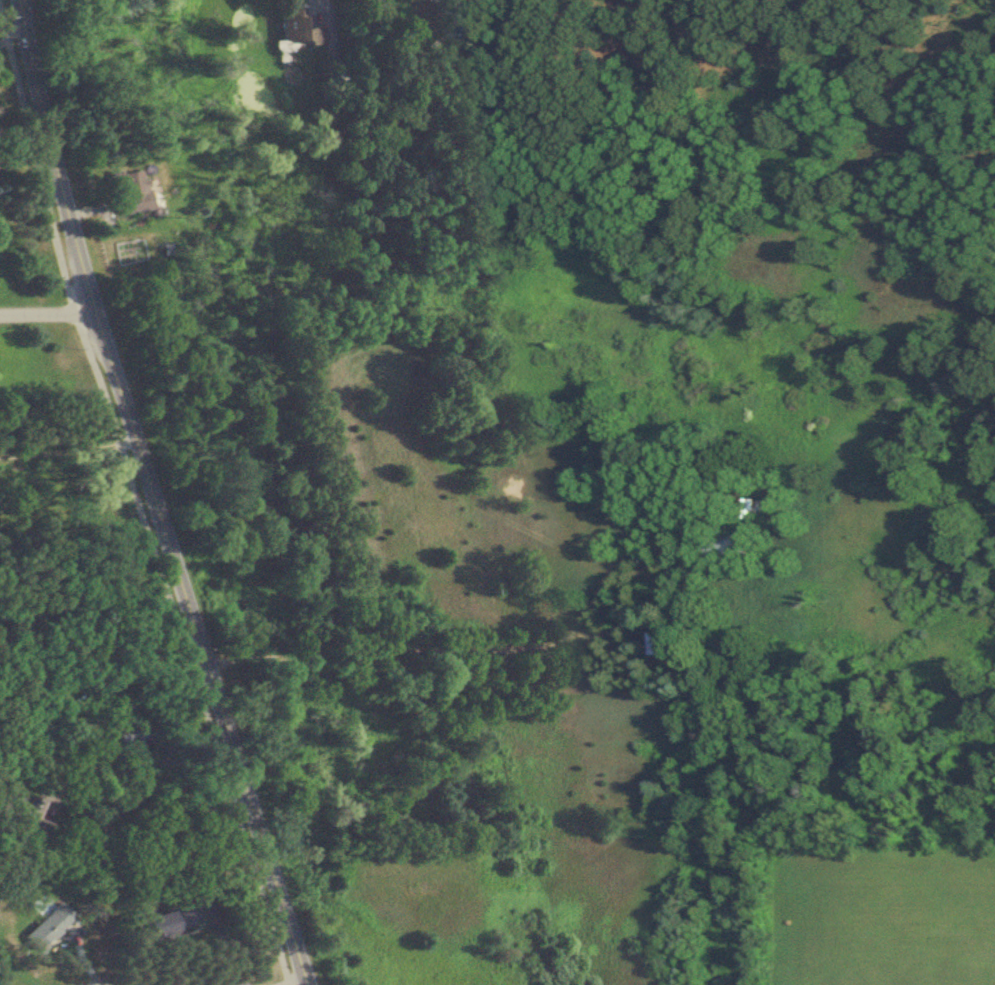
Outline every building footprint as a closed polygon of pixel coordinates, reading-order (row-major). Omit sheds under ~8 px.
[(326,48),(325,27),(308,27),(308,8),(277,8),(277,48),(326,48)] [(115,191),(118,214),(151,209),(148,188),(144,189),(141,170),(109,175),(112,191),(115,191)] [(767,518),(767,498),(740,498),(740,518),(767,518)] [(746,558),(746,534),(711,534),(711,558),(746,558)] [(656,632),(656,657),(687,657),(687,642),(680,642),(680,632),(656,632)] [(0,815),(0,822),(45,838),(50,823),(38,819),(44,801),(9,789),(0,815)] [(41,949),(74,916),(60,901),(26,935),(41,949)] [(145,917),(149,937),(191,928),(186,909),(145,917)]
